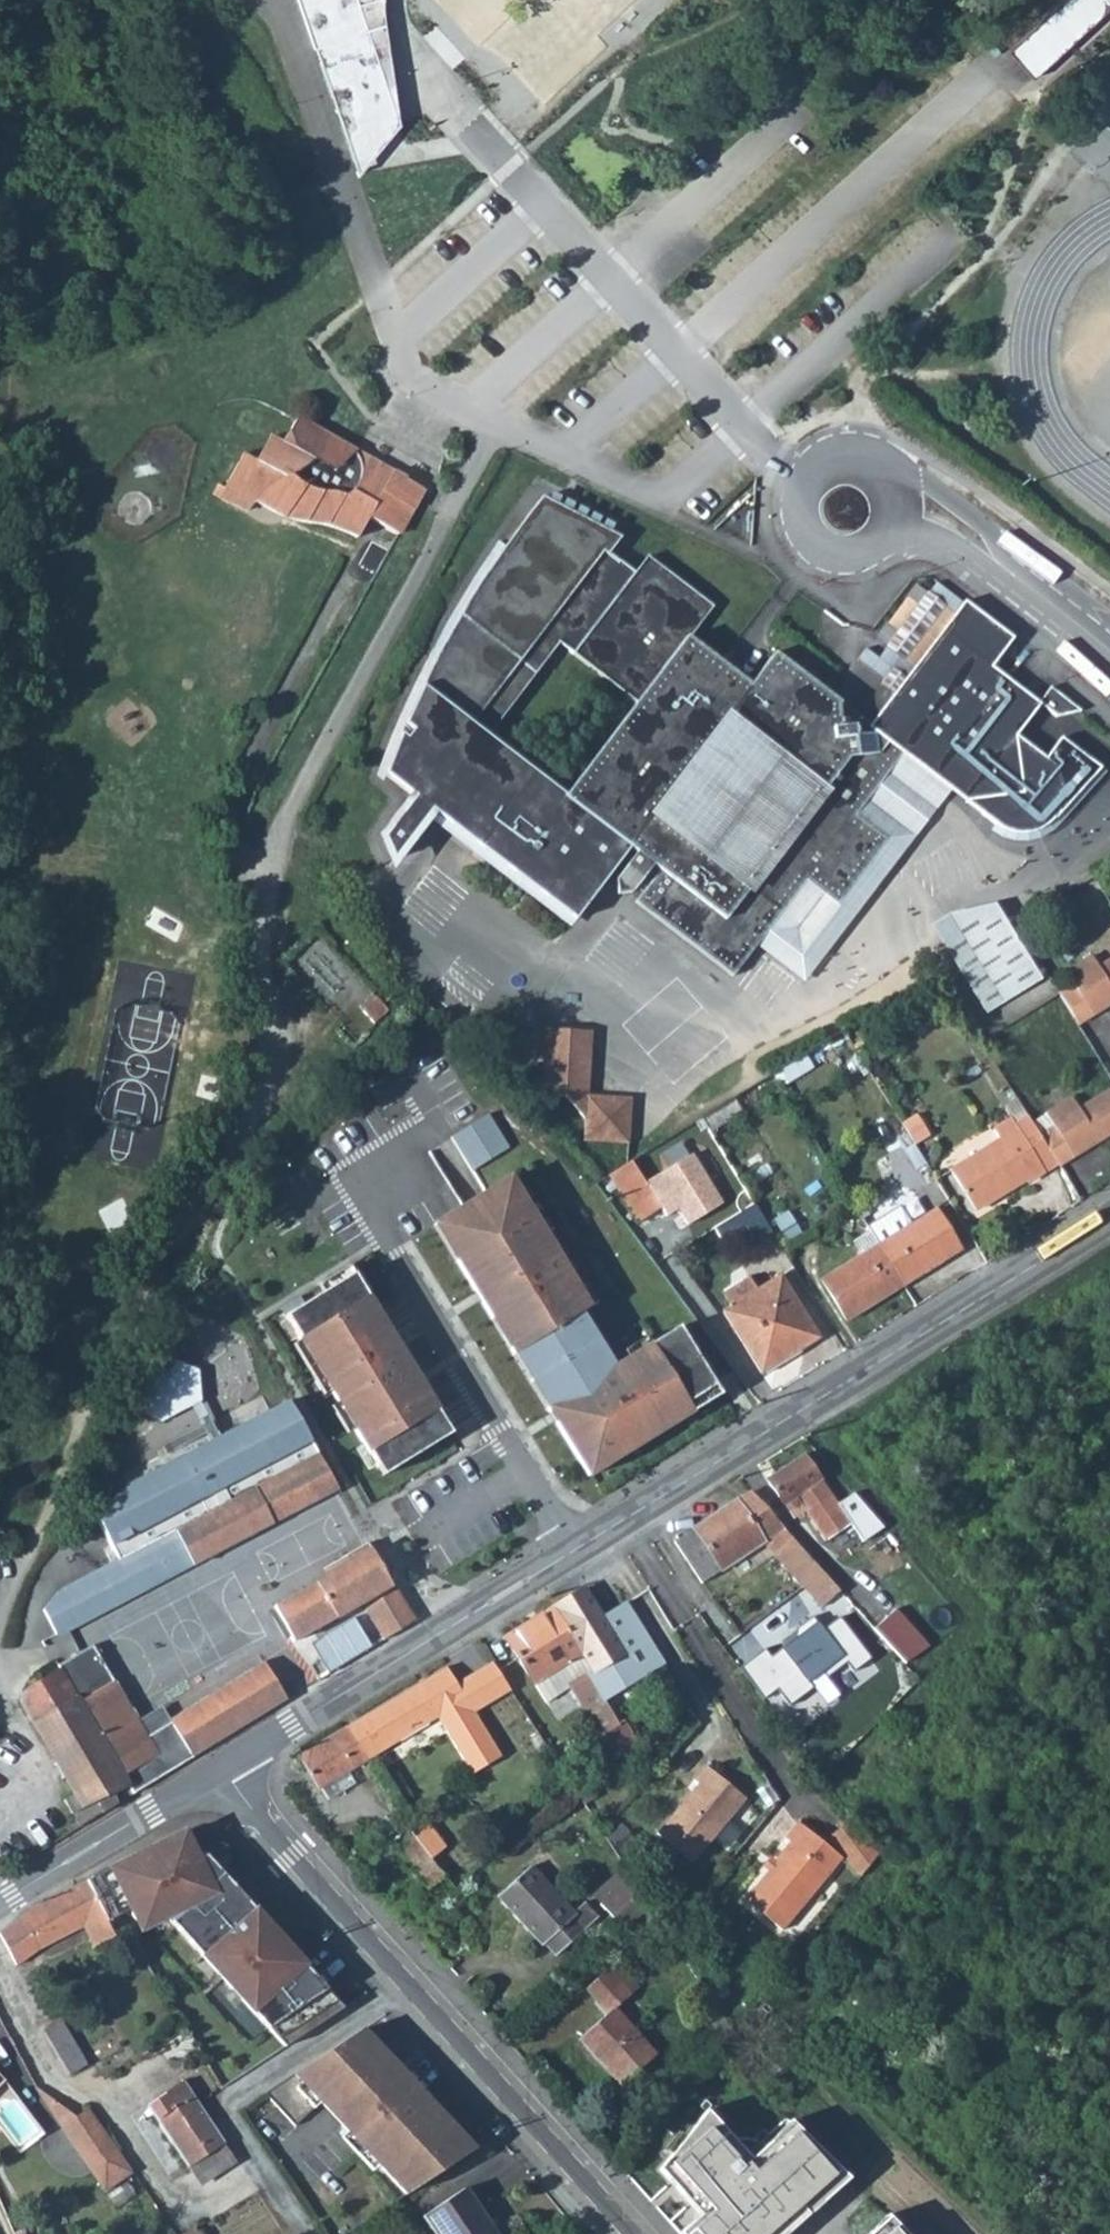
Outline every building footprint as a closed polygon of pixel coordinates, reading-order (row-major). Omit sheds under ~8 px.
[(383,11),(383,0),(297,0),(307,30),(373,14),(383,11)] [(1007,51),(1033,79),(1109,9),(1109,0),(1063,0),(1007,51)] [(373,14),(307,30),(313,47),(357,173),(399,124),(383,11),(373,14)] [(389,466),(297,417),(284,439),(271,433),(258,458),(242,451),(219,494),(233,502),(248,508),(267,488),(289,505),(285,513),(302,519),(322,522),(357,534),(368,514),(382,489),(400,498),(386,523),(398,529),(423,485),(389,466)] [(382,489),(368,514),(386,523),(400,498),(382,489)] [(630,846),(636,850),(615,878),(618,893),(632,890),(652,864),(659,868),(636,900),(732,974),(756,942),(768,926),(800,948),(885,838),(854,814),(901,751),(947,786),(1006,829),(1018,833),(1029,833),(1041,829),(1048,825),(1057,815),(1097,766),(1060,738),(1043,756),(1015,735),(1039,704),(1036,702),(988,666),(1010,637),(964,602),(869,725),(871,729),(871,735),(858,736),(856,733),(855,728),(841,729),(829,719),(841,704),(775,653),(751,685),(689,638),(713,607),(649,556),(637,573),(611,553),(623,537),(544,497),(488,578),(465,616),(434,670),(384,770),(414,793),(383,833),(392,858),(430,808),(575,918),(630,846)] [(915,579),(906,591),(937,617),(947,604),(915,579)] [(899,600),(890,612),(923,637),(932,626),(899,600)] [(883,621),(874,632),(907,657),(916,646),(883,621)] [(1047,687),(1036,702),(1039,704),(1054,715),(1077,710),(1047,687)] [(869,725),(841,704),(829,719),(841,729),(855,728),(856,733),(858,736),(871,735),(871,729),(869,725)] [(901,751),(854,814),(885,838),(800,948),(768,926),(756,942),(803,979),(901,850),(947,786),(901,751)] [(948,911),(927,924),(985,1013),(1039,980),(991,903),(948,911)] [(1057,991),(1058,992),(1077,1023),(1109,1003),(1109,958),(1098,966),(1091,954),(1064,971),(1071,983),(1057,991)] [(371,992),(358,1005),(363,1012),(377,998),(371,992)] [(377,998),(363,1012),(374,1022),(388,1009),(377,998)] [(544,1028),(528,1027),(510,1026),(509,1058),(542,1060),(544,1028)] [(544,1028),(542,1060),(541,1093),(562,1094),(583,1118),(582,1138),(626,1141),(627,1140),(628,1097),(585,1095),(588,1031),(544,1028)] [(809,1049),(777,1069),(784,1081),(816,1061),(809,1049)] [(1039,1133),(1056,1163),(1057,1164),(1109,1130),(1109,1088),(1079,1108),(1072,1096),(1045,1113),(1052,1125),(1039,1133)] [(732,1097),(700,1117),(708,1130),(739,1110),(732,1097)] [(452,1135),(472,1168),(508,1147),(487,1113),(452,1135)] [(1039,1133),(1028,1116),(1016,1124),(1011,1117),(993,1129),(998,1139),(950,1170),(975,1211),(1023,1180),(1026,1182),(1056,1163),(1039,1133)] [(700,1117),(631,1159),(639,1173),(708,1130),(700,1117)] [(926,1163),(913,1142),(904,1148),(916,1168),(926,1163)] [(692,1155),(644,1182),(660,1207),(674,1205),(685,1224),(721,1203),(692,1155)] [(631,1159),(608,1174),(638,1221),(660,1207),(644,1182),(639,1173),(631,1159)] [(509,1176),(434,1222),(589,1473),(720,1392),(720,1391),(714,1382),(678,1324),(651,1342),(629,1355),(615,1363),(583,1310),(590,1306),(576,1283),(546,1235),(520,1194),(509,1176)] [(520,1194),(546,1235),(553,1231),(527,1190),(520,1194)] [(750,1198),(719,1229),(739,1249),(771,1218),(750,1198)] [(898,1210),(867,1229),(877,1245),(901,1284),(958,1249),(934,1209),(908,1225),(898,1210)] [(901,1284),(877,1245),(821,1281),(845,1319),(901,1284)] [(354,1273),(285,1315),(384,1474),(452,1432),(354,1273)] [(731,1306),(723,1311),(761,1373),(818,1336),(780,1275),(757,1290),(748,1276),(723,1292),(731,1306)] [(584,1279),(576,1283),(590,1306),(597,1301),(584,1279)] [(625,1348),(629,1355),(651,1342),(647,1335),(625,1348)] [(160,1349),(135,1405),(179,1424),(205,1369),(160,1349)] [(731,1371),(714,1382),(720,1391),(737,1381),(731,1371)] [(225,1427),(269,1405),(264,1394),(220,1415),(225,1427)] [(95,1513),(118,1558),(129,1552),(147,1586),(337,1487),(288,1400),(124,1485),(95,1513)] [(802,1454),(764,1479),(782,1505),(794,1498),(824,1539),(848,1523),(861,1542),(882,1528),(852,1493),(837,1504),(802,1454)] [(819,1568),(750,1489),(735,1500),(733,1497),(672,1540),(700,1581),(761,1541),(800,1584),(819,1568)] [(293,1640),(294,1639),(362,1601),(384,1638),(415,1618),(392,1579),(389,1580),(371,1549),(273,1605),(293,1640)] [(58,1589),(44,1608),(57,1633),(147,1586),(129,1552),(118,1558),(58,1589)] [(819,1568),(800,1584),(819,1606),(832,1595),(838,1600),(844,1595),(819,1568)] [(582,1587),(553,1604),(591,1666),(583,1671),(594,1690),(577,1701),(599,1735),(621,1722),(624,1720),(677,1686),(623,1602),(600,1616),(582,1587)] [(591,1666),(553,1604),(504,1635),(544,1700),(566,1686),(577,1701),(594,1690),(583,1671),(591,1666)] [(893,1608),(872,1627),(904,1663),(929,1647),(893,1608)] [(764,1647),(738,1666),(763,1699),(777,1689),(788,1704),(812,1686),(808,1681),(822,1671),(826,1676),(845,1661),(852,1671),(870,1657),(839,1615),(822,1628),(812,1615),(795,1627),(799,1633),(770,1655),(764,1647)] [(313,1634),(326,1667),(374,1648),(361,1616),(313,1634)] [(90,1643),(55,1663),(57,1667),(77,1701),(112,1680),(90,1643)] [(443,1664),(346,1725),(365,1758),(438,1713),(473,1770),(501,1753),(473,1709),(509,1686),(491,1657),(454,1681),(443,1664)] [(171,1721),(145,1737),(155,1755),(122,1776),(132,1793),(286,1698),(263,1661),(169,1719),(171,1721)] [(20,1689),(18,1699),(72,1793),(62,1800),(79,1827),(132,1793),(122,1776),(95,1730),(120,1715),(116,1709),(125,1703),(112,1680),(77,1701),(57,1667),(20,1689)] [(95,1730),(122,1776),(155,1755),(145,1737),(125,1703),(116,1709),(120,1715),(95,1730)] [(621,1722),(599,1735),(607,1747),(628,1734),(621,1722)] [(365,1758),(346,1725),(296,1755),(315,1787),(319,1786),(326,1800),(352,1783),(345,1771),(365,1758)] [(745,1798),(705,1766),(693,1781),(697,1784),(657,1834),(693,1863),(745,1798)] [(853,1817),(828,1835),(855,1871),(862,1873),(879,1852),(853,1817)] [(772,1862),(765,1870),(743,1899),(780,1929),(838,1856),(795,1821),(782,1837),(787,1842),(772,1862)] [(427,1824),(413,1835),(418,1842),(432,1831),(427,1824)] [(432,1831),(418,1842),(426,1852),(440,1841),(432,1831)] [(184,1833),(87,1880),(106,1917),(128,1905),(134,1916),(145,1927),(169,1916),(285,2045),(342,2008),(259,1916),(242,1896),(224,1877),(184,1833)] [(418,1842),(413,1835),(395,1849),(425,1889),(443,1875),(426,1852),(418,1842)] [(766,1857),(759,1866),(765,1870),(772,1862),(766,1857)] [(529,1864),(496,1894),(540,1944),(543,1942),(554,1955),(596,1916),(582,1901),(572,1910),(529,1864)] [(624,1866),(591,1896),(622,1930),(650,1905),(624,1866)] [(0,1931),(0,1935),(15,1963),(36,1947),(82,1923),(93,1944),(113,1932),(106,1917),(87,1880),(38,1905),(19,1916),(0,1931)] [(629,1993),(618,1980),(624,1975),(612,1962),(584,1987),(595,1998),(592,2000),(604,2014),(577,2038),(618,2085),(654,2054),(613,2007),(629,1993)] [(624,1975),(618,1980),(629,1993),(634,1987),(624,1975)] [(69,2072),(75,2070),(86,2064),(62,2021),(46,2030),(69,2072)] [(361,2027),(263,2092),(294,2125),(318,2103),(401,2196),(471,2149),(361,2027)] [(86,2064),(75,2070),(81,2080),(92,2074),(86,2064)] [(147,2103),(188,2166),(224,2142),(181,2079),(147,2103)] [(121,2151),(93,2107),(63,2122),(92,2168),(121,2151)] [(646,2161),(694,2213),(671,2233),(775,2233),(834,2179),(782,2123),(746,2158),(701,2110),(646,2161)] [(224,2142),(188,2166),(200,2184),(236,2161),(224,2142)] [(121,2151),(92,2168),(104,2187),(133,2169),(121,2151)] [(435,2233),(494,2233),(463,2187),(422,2214),(435,2233)] [(859,2233),(893,2233),(878,2217),(859,2233)] [(180,2233),(198,2233),(193,2226),(180,2233)]
